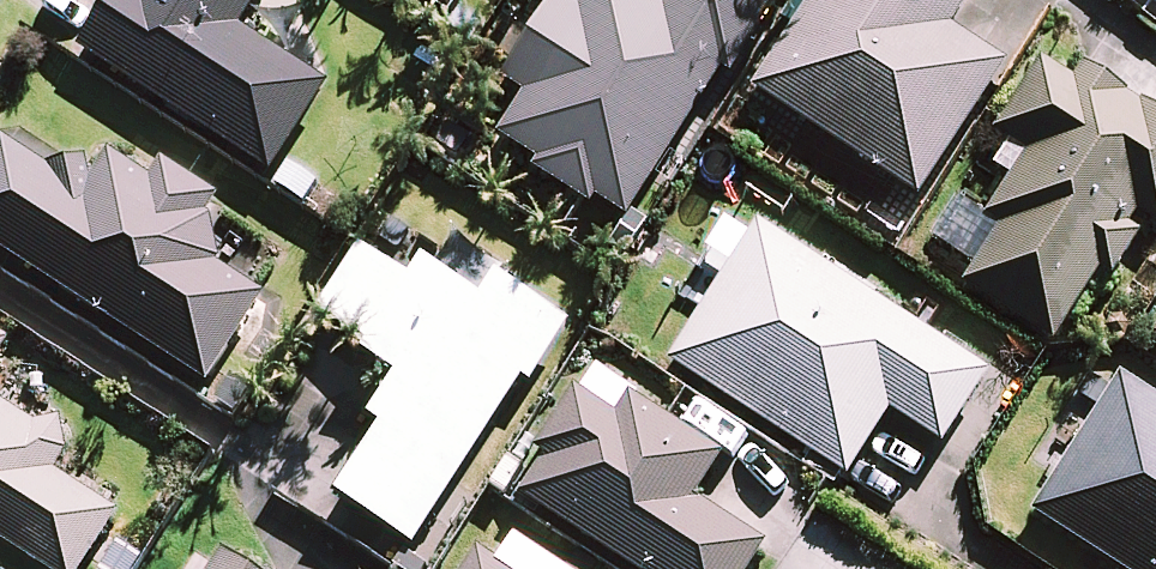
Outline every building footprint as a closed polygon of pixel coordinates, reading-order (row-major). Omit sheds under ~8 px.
[(76,37),(271,168),(326,86),(235,25),(252,0),(101,0),(76,37)] [(662,5),(654,0),(583,0),(576,11),(559,0),(543,0),(499,68),(527,87),(497,133),(624,214),(720,65),(727,70),(772,0),(665,0),(662,5)] [(754,85),(917,189),(999,61),(942,25),(958,0),(809,0),(754,85)] [(1049,45),(997,128),(1028,147),(992,204),(1004,211),(962,277),(1053,334),(1133,206),(1155,220),(1155,111),(1049,45)] [(0,173),(0,255),(212,383),(275,279),(205,237),(215,222),(195,209),(201,199),(107,142),(90,170),(26,131),(0,173)] [(986,367),(755,219),(667,355),(846,469),(887,404),(940,438),(986,367)] [(402,270),(358,241),(313,311),(393,363),(362,411),(375,419),(330,489),(413,542),(522,373),(530,378),(568,319),(491,269),(476,291),(415,251),(402,270)] [(588,363),(510,484),(642,568),(739,568),(758,539),(686,493),(716,446),(588,363)] [(1119,378),(1034,511),(1124,568),(1155,568),(1155,402),(1119,378)] [(56,568),(76,568),(115,508),(48,466),(66,438),(0,396),(0,534),(56,568)] [(508,524),(485,559),(472,550),(459,568),(577,568),(508,524)] [(221,548),(208,568),(253,568),(221,548)]
